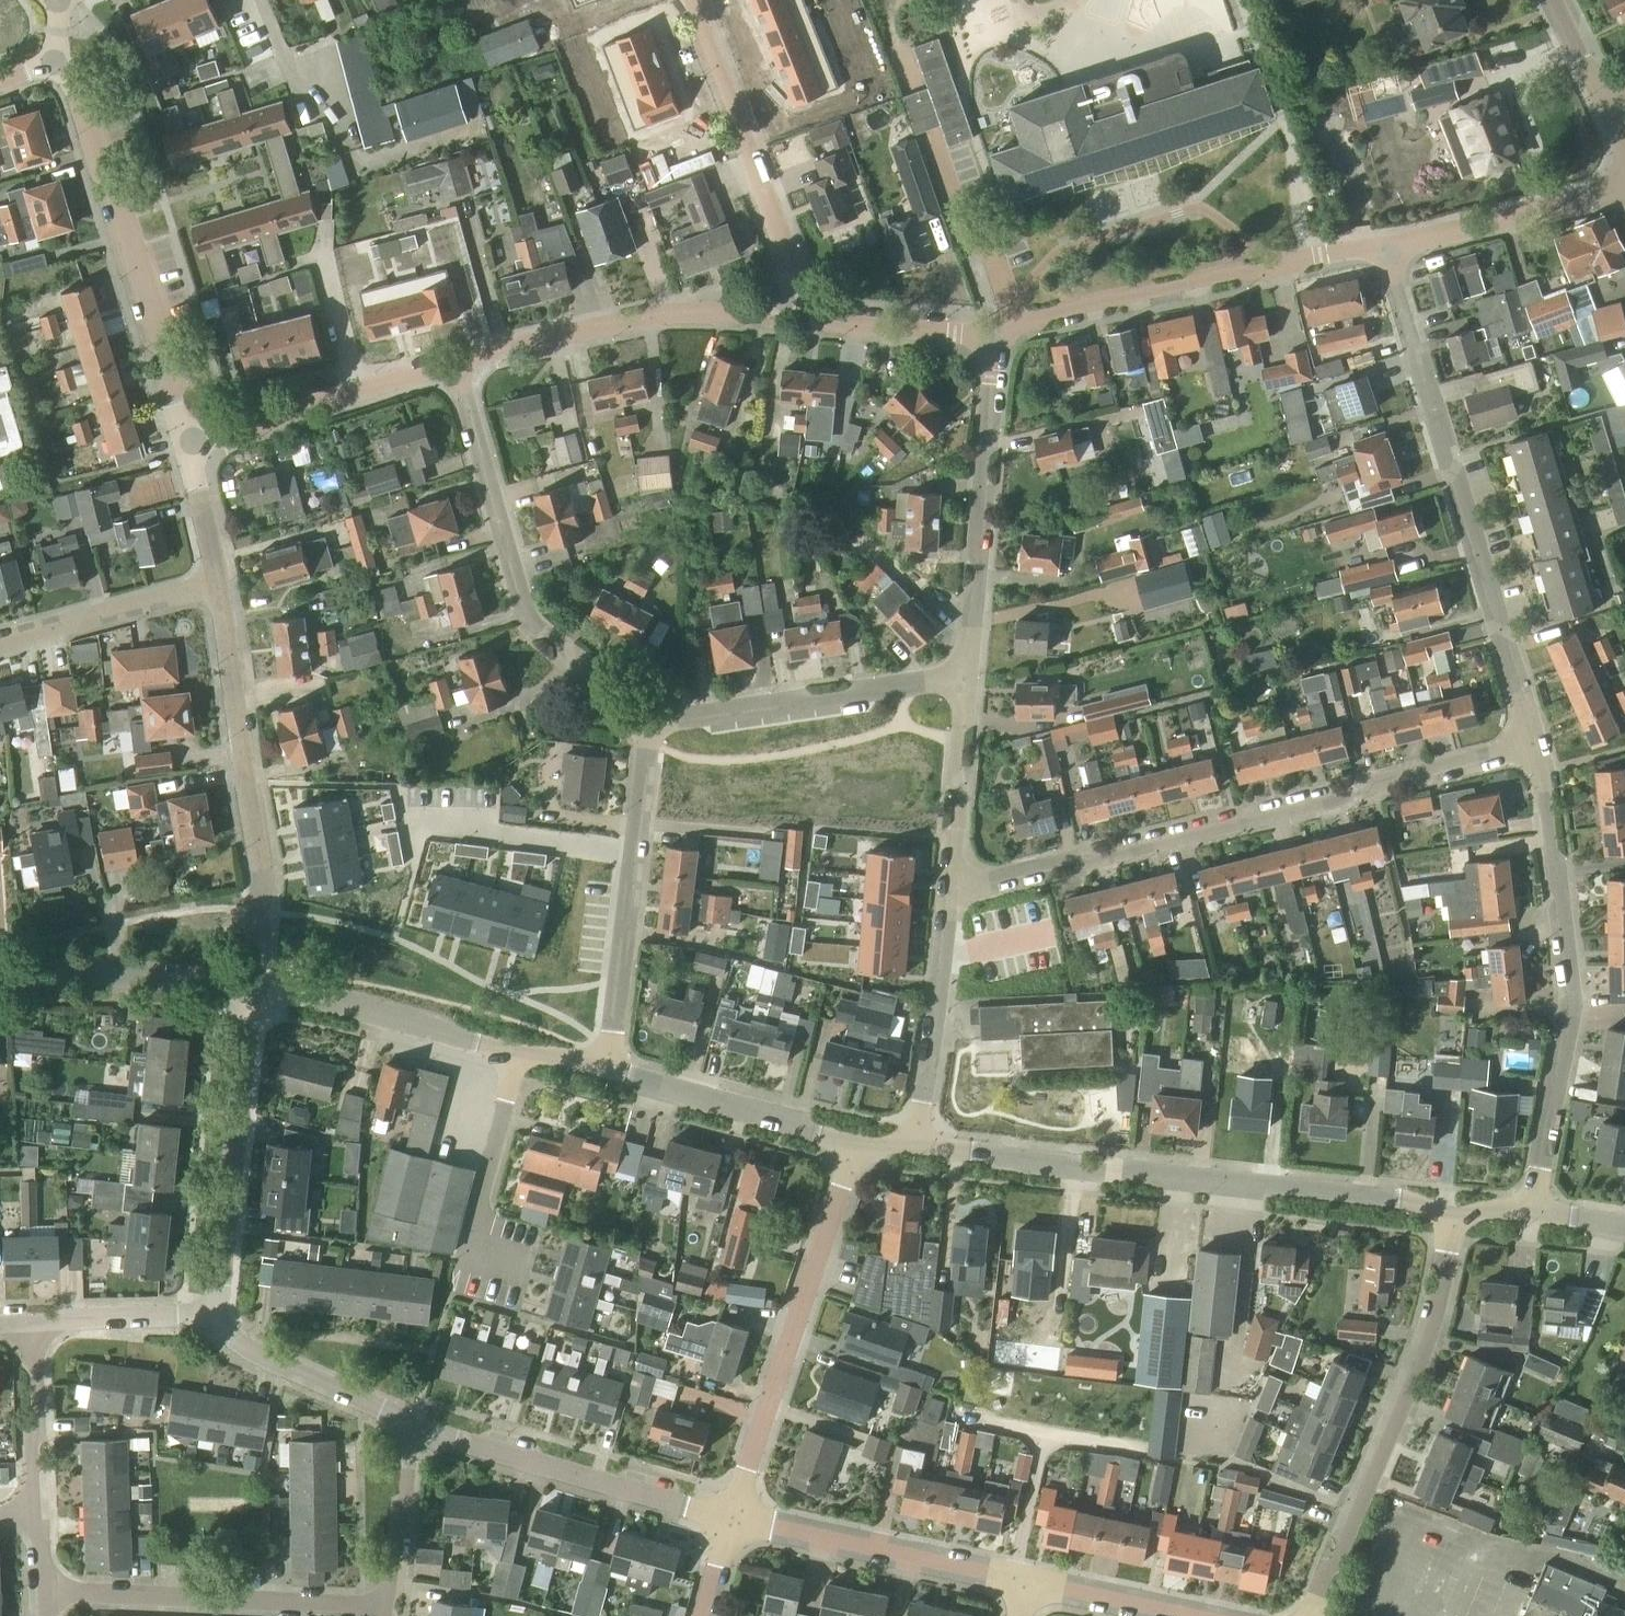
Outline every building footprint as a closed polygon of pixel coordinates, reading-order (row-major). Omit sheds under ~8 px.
[(160,4),(176,43),(197,34),(183,0),(170,0),(160,4)] [(197,34),(219,25),(209,0),(183,0),(197,34)] [(760,19),(807,1),(807,0),(753,0),(760,19)] [(1080,42),(1123,28),(1113,0),(1065,0),(1080,42)] [(1121,24),(1133,23),(1130,0),(1119,0),(1121,24)] [(1386,26),(1393,45),(1421,34),(1425,46),(1427,49),(1429,48),(1430,49),(1436,50),(1439,46),(1439,44),(1442,43),(1441,40),(1465,30),(1456,7),(1462,4),(1460,0),(1408,0),(1401,3),(1407,17),(1413,15),(1416,22),(1412,23),(1411,21),(1403,24),(1402,20),(1386,26)] [(1605,0),(1613,17),(1621,13),(1624,22),(1624,0),(1605,0)] [(807,1),(760,19),(771,47),(818,29),(807,1)] [(156,52),(176,43),(160,4),(148,9),(148,10),(138,14),(141,21),(127,27),(151,85),(167,78),(156,52)] [(491,67),(540,48),(528,20),(480,40),(491,67)] [(650,23),(603,40),(614,70),(660,53),(650,23)] [(818,29),(771,47),(782,75),(829,57),(818,29)] [(867,32),(855,37),(858,45),(870,40),(867,32)] [(341,56),(366,49),(363,36),(338,43),(341,56)] [(870,40),(858,45),(861,53),(873,48),(870,40)] [(345,68),(370,62),(366,49),(341,56),(345,68)] [(660,53),(614,70),(624,98),(670,81),(671,81),(660,53)] [(1012,106),(1024,143),(993,153),(1008,200),(1073,180),(1074,184),(1093,178),(1091,174),(1274,114),(1267,91),(1259,68),(1253,70),(1250,59),(1193,78),(1185,56),(1184,55),(1183,55),(1182,54),(1181,54),(1180,53),(1179,53),(1178,53),(1177,53),(1175,53),(1174,54),(1173,54),(1172,54),(1170,55),(1027,101),(1027,102),(1025,102),(1012,106)] [(829,57),(782,75),(793,104),(840,86),(829,57)] [(216,60),(206,63),(211,78),(221,75),(216,60)] [(348,81),(373,75),(370,62),(345,68),(348,81)] [(1436,84),(1410,91),(1416,111),(1459,100),(1454,82),(1467,79),(1462,62),(1432,70),(1436,84)] [(201,81),(211,78),(206,63),(197,66),(201,81)] [(588,72),(576,76),(579,84),(591,79),(588,72)] [(351,94),(377,87),(373,75),(348,81),(351,94)] [(591,79),(579,84),(582,92),(594,87),(591,79)] [(670,81),(624,98),(635,127),(681,110),(671,81),(670,81)] [(880,102),(895,96),(889,81),(875,87),(880,102)] [(166,99),(181,94),(178,84),(163,89),(166,99)] [(408,136),(466,118),(456,85),(397,102),(408,136)] [(204,86),(195,89),(199,104),(209,102),(204,86)] [(355,107),(380,100),(377,87),(351,94),(355,107)] [(189,107),(199,104),(195,90),(185,93),(189,107)] [(218,96),(227,123),(207,129),(215,156),(255,144),(247,117),(243,118),(234,91),(218,96)] [(1501,113),(1503,108),(1501,101),(1497,101),(1496,97),(1456,112),(1455,112),(1439,118),(1446,136),(1453,133),(1459,148),(1456,156),(1462,171),(1469,175),(1517,156),(1517,154),(1520,149),(1517,142),(1512,142),(1501,113)] [(358,119),(383,113),(380,100),(355,107),(358,119)] [(836,121),(860,115),(856,101),(833,107),(836,121)] [(291,132),(283,106),(247,117),(255,144),(265,141),(275,171),(293,165),(283,135),(291,132)] [(171,140),(167,142),(176,169),(215,156),(207,129),(187,135),(179,108),(163,113),(171,140)] [(601,108),(589,112),(592,120),(604,116),(601,108)] [(41,136),(35,113),(2,123),(5,134),(0,135),(0,148),(41,136)] [(362,132),(387,125),(383,113),(358,119),(362,132)] [(850,145),(841,120),(809,131),(814,146),(832,140),(833,145),(835,149),(850,145)] [(326,132),(323,122),(308,126),(311,136),(326,132)] [(365,147),(391,140),(387,125),(362,132),(365,147)] [(0,148),(0,165),(7,163),(6,158),(12,157),(15,170),(48,160),(41,136),(0,148)] [(933,260),(920,220),(942,213),(916,138),(890,147),(915,217),(897,223),(894,214),(879,219),(882,228),(897,272),(933,260)] [(473,159),(478,164),(485,161),(486,154),(480,150),(474,152),(473,159)] [(824,231),(857,217),(844,184),(856,179),(845,152),(817,163),(824,181),(807,188),(824,231)] [(609,185),(634,177),(625,153),(601,162),(609,185)] [(472,192),(461,157),(405,173),(411,195),(440,187),(444,200),(472,192)] [(645,192),(665,184),(656,160),(636,168),(645,192)] [(561,195),(583,188),(574,163),(552,171),(561,195)] [(284,201),(274,204),(282,231),(318,220),(310,193),(302,195),(293,165),(275,171),(284,201)] [(665,184),(645,192),(644,192),(651,209),(688,195),(681,178),(665,184)] [(61,205),(55,183),(25,192),(24,187),(6,192),(9,203),(0,205),(0,224),(61,205)] [(688,275),(740,255),(716,193),(687,204),(695,225),(672,234),(688,275)] [(616,256),(636,249),(619,197),(599,204),(610,236),(616,256)] [(274,204),(234,216),(243,243),(262,237),(271,264),(287,259),(278,232),(282,231),(274,204)] [(333,204),(323,204),(322,219),(332,219),(333,204)] [(616,256),(610,236),(599,204),(578,211),(595,263),(616,256)] [(61,205),(0,224),(0,246),(21,240),(21,242),(37,238),(37,239),(69,230),(61,205)] [(243,243),(234,216),(194,229),(203,256),(207,254),(215,282),(231,277),(223,249),(243,243)] [(1587,261),(1592,273),(1597,271),(1599,276),(1624,265),(1619,250),(1623,248),(1614,230),(1609,232),(1604,217),(1588,224),(1593,236),(1594,240),(1589,242),(1595,258),(1587,261)] [(1335,235),(1350,231),(1347,218),(1331,222),(1335,235)] [(1594,240),(1593,236),(1588,224),(1576,228),(1578,233),(1555,241),(1571,281),(1592,273),(1587,261),(1595,258),(1589,242),(1594,240)] [(524,240),(524,236),(521,225),(511,227),(515,243),(514,243),(518,260),(515,260),(519,275),(504,278),(511,306),(542,299),(526,240),(524,240)] [(539,237),(526,240),(542,299),(572,291),(569,281),(583,278),(571,246),(564,247),(560,228),(538,234),(539,237)] [(415,233),(407,235),(410,247),(418,245),(415,233)] [(407,235),(398,237),(401,250),(410,247),(407,235)] [(378,243),(370,245),(373,257),(381,255),(378,243)] [(4,279),(12,277),(47,268),(43,253),(2,264),(4,279)] [(1440,307),(1463,300),(1462,299),(1487,291),(1476,254),(1451,262),(1453,267),(1430,274),(1440,307)] [(257,262),(248,264),(252,280),(261,277),(257,262)] [(241,283),(252,280),(248,264),(237,268),(241,283)] [(417,275),(429,325),(461,317),(451,281),(449,281),(446,267),(417,275)] [(388,283),(400,333),(429,325),(417,275),(388,283)] [(279,279),(283,294),(293,291),(288,276),(279,279)] [(283,294),(279,279),(269,282),(274,297),(283,294)] [(1576,321),(1585,345),(1597,342),(1587,316),(1598,312),(1592,296),(1590,297),(1586,285),(1585,284),(1567,291),(1566,288),(1543,296),(1537,279),(1517,286),(1522,302),(1533,336),(1576,321)] [(1355,325),(1353,317),(1364,314),(1357,280),(1302,292),(1309,326),(1342,319),(1344,327),(1314,334),(1319,354),(1369,343),(1364,323),(1355,325)] [(388,283),(358,290),(371,340),(400,333),(388,283)] [(239,284),(224,289),(227,298),(242,294),(239,284)] [(57,324),(68,321),(96,312),(87,285),(59,294),(65,311),(53,314),(38,318),(41,330),(57,324)] [(1498,308),(1522,302),(1517,286),(1515,287),(1516,289),(1494,295),(1498,308)] [(1532,337),(1533,336),(1522,302),(1498,308),(1501,320),(1473,329),(1473,330),(1450,336),(1458,367),(1491,359),(1485,340),(1509,333),(1509,334),(1529,328),(1532,337)] [(237,368),(252,365),(254,373),(270,369),(259,328),(245,332),(238,304),(222,308),(237,368)] [(1246,319),(1243,305),(1216,311),(1224,347),(1239,344),(1244,366),(1263,362),(1259,342),(1271,339),(1266,315),(1246,319)] [(76,348),(104,339),(96,312),(68,321),(76,348)] [(311,314),(285,321),(295,362),(322,355),(311,314)] [(1158,379),(1180,374),(1175,354),(1200,348),(1192,316),(1149,326),(1156,358),(1154,359),(1158,379)] [(285,321),(259,328),(270,369),(295,362),(285,321)] [(1212,385),(1229,381),(1216,322),(1199,326),(1212,385)] [(57,324),(41,330),(44,340),(61,335),(57,324)] [(1153,400),(1163,398),(1154,361),(1143,364),(1135,329),(1109,335),(1116,367),(1118,378),(1132,375),(1134,386),(1149,383),(1153,400)] [(112,365),(104,339),(76,348),(81,363),(70,366),(54,371),(57,382),(112,365)] [(1085,346),(1084,340),(1052,347),(1060,380),(1084,374),(1087,388),(1107,384),(1098,343),(1085,346)] [(1573,368),(1608,359),(1602,340),(1597,342),(1585,345),(1568,350),(1573,368)] [(1266,390),(1313,380),(1306,349),(1284,354),(1286,363),(1261,369),(1266,390)] [(1476,429),(1517,416),(1511,398),(1540,389),(1531,360),(1473,377),(1477,395),(1467,398),(1476,429)] [(21,446),(4,390),(12,387),(4,363),(0,365),(0,453),(21,446)] [(112,365),(84,374),(87,382),(92,400),(121,392),(112,365)] [(808,403),(811,372),(783,370),(780,400),(808,403)] [(692,375),(696,425),(727,422),(726,409),(727,409),(724,372),(692,375)] [(835,405),(838,375),(811,372),(808,403),(835,405)] [(692,375),(662,378),(666,427),(696,425),(692,375)] [(1346,419),(1355,417),(1354,414),(1377,407),(1367,375),(1344,382),(1345,382),(1335,385),(1335,387),(1323,391),(1334,422),(1346,419)] [(74,377),(58,382),(61,392),(77,387),(76,385),(74,377)] [(633,380),(637,430),(666,427),(662,378),(633,380)] [(633,380),(600,383),(603,419),(605,419),(606,433),(637,430),(633,380)] [(537,435),(535,422),(545,420),(544,418),(564,414),(557,385),(521,392),(522,400),(505,403),(510,427),(511,427),(514,440),(537,435)] [(1282,394),(1287,419),(1307,415),(1302,388),(1282,394)] [(101,427),(129,418),(121,392),(92,400),(101,427)] [(1164,398),(1163,398),(1153,400),(1153,401),(1143,404),(1159,468),(1171,465),(1182,461),(1164,398)] [(1624,444),(1624,404),(1606,409),(1613,435),(1616,446),(1624,444)] [(805,431),(806,415),(796,414),(794,432),(805,433),(805,431)] [(816,443),(819,416),(806,415),(805,431),(805,433),(807,433),(806,442),(816,443)] [(1624,525),(1624,494),(1601,415),(1585,420),(1617,527),(1624,525)] [(129,418),(101,427),(109,454),(112,453),(137,445),(129,418)] [(70,424),(74,435),(90,430),(87,419),(70,424)] [(432,445),(425,424),(404,430),(403,426),(391,429),(393,434),(391,435),(391,437),(382,440),(388,458),(397,455),(398,458),(404,456),(408,470),(438,460),(433,444),(432,445)] [(1092,440),(1088,426),(1072,431),(1071,430),(1035,439),(1042,469),(1078,461),(1074,444),(1092,440)] [(846,427),(838,454),(848,457),(856,430),(846,427)] [(94,440),(90,430),(74,435),(77,445),(94,440)] [(1555,621),(1599,608),(1586,562),(1592,560),(1553,431),(1511,444),(1514,456),(1509,458),(1543,573),(1536,575),(1547,610),(1552,609),(1555,621)] [(554,467),(583,460),(576,432),(553,439),(556,449),(550,451),(554,467)] [(1339,476),(1393,457),(1385,433),(1354,443),(1360,462),(1355,463),(1353,458),(1337,464),(1336,462),(1316,469),(1320,482),(1339,476)] [(1309,460),(1332,452),(1327,436),(1304,444),(1309,460)] [(899,439),(885,438),(882,469),(932,474),(935,441),(899,438),(899,439)] [(697,441),(699,453),(707,452),(706,440),(697,441)] [(697,441),(689,441),(690,454),(699,453),(697,441)] [(137,445),(112,453),(116,466),(141,459),(137,445)] [(647,445),(638,446),(639,458),(648,457),(647,445)] [(638,446),(629,447),(630,459),(639,458),(638,446)] [(817,447),(806,446),(805,456),(816,457),(817,447)] [(849,457),(849,466),(862,467),(863,458),(849,457)] [(1360,476),(1364,475),(1370,493),(1401,482),(1393,457),(1339,476),(1340,478),(1343,487),(1361,481),(1360,476)] [(48,463),(52,476),(66,472),(62,459),(48,463)] [(354,507),(373,501),(371,495),(402,485),(395,463),(364,472),(369,489),(351,494),(354,507)] [(849,466),(848,475),(862,475),(862,467),(849,466)] [(650,471),(651,488),(681,486),(680,469),(650,471)] [(932,474),(882,469),(879,499),(929,504),(932,474)] [(282,496),(276,472),(243,481),(249,505),(270,500),(282,522),(304,516),(298,492),(282,496)] [(542,519),(591,505),(583,476),(570,480),(569,478),(534,487),(542,519)] [(86,532),(110,526),(104,501),(119,497),(115,481),(76,491),(86,532)] [(337,508),(350,504),(345,488),(332,491),(337,508)] [(604,490),(589,494),(593,508),(610,503),(608,496),(606,489),(604,490)] [(620,489),(608,492),(610,500),(623,497),(620,489)] [(652,494),(657,510),(671,506),(667,490),(652,494)] [(64,519),(79,515),(73,493),(59,496),(64,519)] [(391,533),(454,515),(449,497),(408,509),(409,512),(387,518),(391,533)] [(623,497),(610,500),(613,508),(625,505),(623,497)] [(879,499),(876,528),(926,533),(929,504),(879,499)] [(1075,533),(1099,526),(1099,524),(1124,516),(1123,510),(1121,502),(1070,516),(1071,521),(1075,533)] [(610,503),(593,508),(597,521),(613,517),(610,503)] [(550,547),(599,534),(591,505),(542,519),(550,547)] [(1,514),(5,527),(22,522),(18,508),(1,514)] [(1418,536),(1410,509),(1377,518),(1375,509),(1347,517),(1347,518),(1321,524),(1326,544),(1378,528),(1384,546),(1418,536)] [(345,518),(352,545),(369,540),(362,514),(345,518)] [(419,545),(459,533),(454,515),(391,533),(395,548),(418,541),(419,545)] [(841,517),(841,525),(854,525),(854,517),(841,517)] [(130,531),(127,521),(113,524),(115,532),(112,533),(114,541),(117,540),(119,549),(132,546),(137,565),(166,558),(158,524),(130,531)] [(841,525),(841,533),(854,534),(854,525),(841,525)] [(923,564),(926,533),(876,528),(873,558),(887,559),(887,561),(923,564)] [(1166,544),(1192,542),(1191,531),(1165,532),(1166,544)] [(1073,558),(1076,537),(1047,533),(1046,539),(1025,536),(1022,551),(1018,553),(1017,562),(1020,566),(1020,568),(1057,574),(1060,556),(1073,558)] [(1102,582),(1124,576),(1140,571),(1162,565),(1152,533),(1128,540),(1130,548),(1118,552),(1095,560),(1102,582)] [(78,547),(74,534),(57,538),(58,542),(40,547),(39,543),(34,545),(39,565),(45,588),(76,580),(70,557),(71,557),(69,550),(78,547)] [(550,547),(557,575),(606,562),(599,534),(550,547)] [(266,571),(330,552),(326,537),(301,544),(301,541),(261,553),(266,571)] [(19,595),(10,562),(21,559),(16,538),(0,542),(0,600),(19,595)] [(377,567),(369,540),(352,545),(360,572),(377,567)] [(636,546),(623,549),(626,557),(638,554),(636,546)] [(121,566),(115,547),(102,551),(108,570),(121,566)] [(330,552),(266,571),(271,589),(311,577),(310,573),(334,566),(330,552)] [(638,554),(626,557),(628,565),(640,562),(638,554)] [(1145,609),(1194,595),(1185,561),(1135,575),(1145,609)] [(615,592),(606,562),(557,575),(565,606),(568,605),(599,596),(615,592)] [(1349,593),(1399,581),(1395,565),(1345,577),(1349,593)] [(427,593),(416,596),(420,609),(431,606),(448,601),(477,592),(469,566),(440,575),(440,573),(423,577),(427,593)] [(848,569),(850,582),(859,581),(857,568),(848,569)] [(795,575),(787,576),(788,589),(797,587),(795,575)] [(787,576),(778,578),(780,590),(788,589),(787,576)] [(728,584),(729,597),(738,596),(736,583),(728,584)] [(1439,595),(1441,592),(1440,587),(1436,586),(1435,583),(1393,595),(1391,585),(1369,590),(1374,606),(1393,601),(1402,633),(1423,627),(1420,619),(1444,612),(1443,609),(1445,607),(1444,601),(1440,600),(1439,595)] [(728,584),(719,585),(721,598),(729,597),(728,584)] [(477,592),(448,601),(455,626),(456,627),(485,618),(477,592)] [(1614,596),(1617,606),(1624,604),(1624,603),(1623,593),(1614,596)] [(929,653),(952,628),(928,607),(921,615),(900,595),(884,612),(929,653)] [(1335,598),(1339,613),(1350,610),(1347,595),(1335,598)] [(851,601),(821,605),(827,655),(860,650),(855,614),(853,614),(851,601)] [(821,605),(791,609),(798,659),(827,655),(821,605)] [(431,606),(420,609),(423,619),(433,616),(431,606)] [(798,659),(791,609),(762,613),(769,663),(798,659)] [(732,617),(739,667),(769,663),(762,613),(732,617)] [(732,617),(702,621),(704,635),(702,636),(707,672),(739,667),(732,617)] [(276,650),(308,645),(305,618),(272,623),(276,650)] [(1047,624),(1018,621),(1015,651),(1045,654),(1046,642),(1061,643),(1063,625),(1047,623),(1047,624)] [(1113,624),(1117,641),(1130,638),(1126,621),(1113,624)] [(317,631),(319,644),(337,641),(336,629),(317,631)] [(1406,666),(1430,660),(1428,654),(1453,647),(1448,631),(1400,644),(1406,666)] [(1559,670),(1586,658),(1574,632),(1548,644),(1559,670)] [(358,670),(384,662),(376,634),(350,642),(358,670)] [(1592,643),(1597,653),(1612,647),(1607,636),(1592,643)] [(338,652),(337,641),(319,644),(320,655),(338,652)] [(280,677),(312,672),(308,645),(276,650),(280,677)] [(116,687),(139,685),(167,681),(176,680),(172,646),(112,653),(116,687)] [(1612,647),(1597,653),(1602,663),(1617,657),(1612,647)] [(1385,651),(1389,671),(1404,667),(1399,648),(1385,651)] [(494,660),(491,651),(458,661),(465,688),(503,676),(497,659),(494,660)] [(1571,695),(1597,684),(1586,658),(1559,670),(1571,695)] [(1369,679),(1380,676),(1376,660),(1341,669),(1347,695),(1362,691),(1359,681),(1369,679)] [(1437,673),(1441,689),(1452,686),(1448,670),(1437,673)] [(1328,701),(1343,698),(1336,671),(1321,675),(1328,701)] [(1441,689),(1437,673),(1425,676),(1432,705),(1417,708),(1424,736),(1452,730),(1444,701),(1441,689)] [(508,694),(503,676),(465,688),(470,705),(471,704),(474,714),(507,704),(504,695),(508,694)] [(450,692),(450,691),(446,677),(444,678),(429,682),(433,696),(433,697),(450,692)] [(56,680),(60,712),(74,710),(70,678),(56,680)] [(48,714),(60,712),(56,680),(44,682),(48,714)] [(108,722),(187,713),(185,694),(168,695),(167,681),(139,685),(141,704),(127,705),(127,708),(106,711),(108,722)] [(1059,686),(1059,682),(1039,682),(1039,686),(1019,686),(1018,717),(1055,718),(1055,705),(1075,705),(1076,687),(1059,686)] [(1424,736),(1417,708),(1401,712),(1394,684),(1384,687),(1397,743),(1424,736)] [(1582,721),(1608,709),(1597,684),(1571,695),(1582,721)] [(2,732),(4,731),(1,718),(15,715),(20,731),(32,728),(36,757),(51,755),(45,708),(24,711),(18,685),(0,689),(0,723),(2,732)] [(1146,685),(1101,697),(1102,702),(1106,716),(1113,715),(1113,716),(1115,716),(1151,706),(1146,685)] [(1376,718),(1363,721),(1370,750),(1397,743),(1384,687),(1372,690),(1369,691),(1376,718)] [(1620,704),(1624,702),(1624,689),(1615,694),(1620,704)] [(454,704),(450,692),(433,697),(433,696),(398,707),(403,725),(407,724),(412,741),(444,732),(438,709),(454,704)] [(1444,701),(1452,730),(1478,723),(1471,695),(1444,701)] [(1321,699),(1306,702),(1307,705),(1321,762),(1332,760),(1333,765),(1348,761),(1347,756),(1349,756),(1342,727),(1329,730),(1321,699)] [(1192,721),(1206,717),(1202,702),(1188,705),(1192,721)] [(282,740),(321,729),(316,712),(314,712),(312,703),(279,713),(281,721),(277,722),(282,740)] [(353,719),(349,705),(332,710),(337,724),(353,719)] [(1294,769),(1321,762),(1307,705),(1296,708),(1303,736),(1287,740),(1294,769)] [(85,725),(101,723),(99,706),(83,708),(85,725)] [(1593,747),(1620,735),(1608,709),(1582,721),(1593,747)] [(150,750),(148,737),(189,732),(187,713),(108,722),(101,723),(85,725),(87,740),(103,738),(102,733),(109,732),(130,730),(132,752),(150,750)] [(1246,737),(1257,735),(1253,718),(1252,714),(1241,717),(1246,737)] [(1106,716),(1087,721),(1093,743),(1118,736),(1113,716),(1113,715),(1106,716)] [(1257,735),(1268,732),(1264,716),(1253,718),(1257,735)] [(340,738),(357,733),(353,719),(337,724),(340,738)] [(1067,741),(1089,736),(1085,722),(1063,727),(1064,731),(1051,734),(1051,736),(1050,736),(1054,751),(1060,775),(1062,775),(1056,750),(1069,747),(1067,741)] [(1120,740),(1132,737),(1128,722),(1117,725),(1120,740)] [(1284,728),(1268,732),(1257,735),(1260,747),(1267,776),(1294,769),(1287,740),(1284,728)] [(321,729),(282,740),(288,757),(292,756),(294,766),(327,756),(324,747),(326,746),(321,729)] [(1182,753),(1192,750),(1188,735),(1178,738),(1182,753)] [(1060,775),(1054,751),(1050,736),(1033,740),(1042,779),(1060,775)] [(1170,756),(1182,753),(1178,738),(1166,740),(1170,756)] [(1123,751),(1128,767),(1138,764),(1133,744),(1122,747),(1123,751)] [(1267,776),(1260,747),(1233,754),(1240,783),(1267,776)] [(136,776),(161,774),(172,772),(169,751),(133,755),(136,776)] [(1116,769),(1128,767),(1123,751),(1113,754),(1116,769)] [(603,775),(605,760),(566,755),(564,771),(568,772),(564,801),(596,805),(600,775),(603,775)] [(1184,766),(1192,794),(1219,787),(1212,758),(1184,766)] [(1111,814),(1104,786),(1097,759),(1083,762),(1090,789),(1076,793),(1083,821),(1088,820),(1090,823),(1108,819),(1109,815),(1111,814)] [(1165,801),(1192,794),(1184,766),(1158,772),(1165,801)] [(1624,796),(1624,768),(1624,767),(1596,770),(1599,798),(1624,796)] [(1138,807),(1165,801),(1158,772),(1131,779),(1138,807)] [(1111,814),(1138,807),(1131,779),(1104,786),(1111,814)] [(152,781),(124,786),(130,817),(156,813),(157,816),(158,825),(171,823),(205,816),(200,794),(167,800),(156,802),(152,781)] [(1035,804),(1031,785),(1014,789),(1018,808),(1014,809),(1021,836),(1038,832),(1040,839),(1056,835),(1054,828),(1057,828),(1050,800),(1035,804)] [(1475,796),(1474,787),(1459,790),(1439,794),(1442,811),(1461,808),(1465,831),(1464,831),(1467,845),(1498,839),(1495,825),(1504,824),(1504,820),(1506,816),(1505,807),(1500,807),(1497,792),(1475,796)] [(1435,813),(1431,794),(1400,800),(1404,819),(1435,813)] [(1624,823),(1624,796),(1599,798),(1601,812),(1598,813),(1596,815),(1596,824),(1600,827),(1603,826),(1624,823)] [(350,799),(298,810),(303,839),(356,828),(350,799)] [(394,804),(383,806),(386,822),(397,820),(394,804)] [(525,823),(528,807),(505,804),(503,820),(525,823)] [(60,889),(59,882),(69,880),(62,841),(79,838),(73,810),(56,813),(60,831),(29,837),(34,864),(19,867),(23,888),(38,885),(38,886),(40,886),(41,893),(60,889)] [(205,816),(171,823),(158,825),(161,838),(148,841),(153,861),(166,859),(165,848),(184,845),(186,854),(198,852),(196,843),(209,840),(205,816)] [(1603,826),(1606,854),(1624,852),(1624,823),(1603,826)] [(1378,826),(1350,832),(1358,861),(1385,854),(1378,826)] [(104,870),(137,864),(131,828),(98,834),(104,870)] [(356,828),(303,839),(309,867),(362,857),(356,828)] [(790,830),(787,860),(800,861),(803,831),(790,830)] [(1350,832),(1324,839),(1331,868),(1358,861),(1350,832)] [(400,833),(390,835),(392,851),(403,849),(400,833)] [(828,836),(815,834),(813,847),(826,849),(828,836)] [(699,849),(700,839),(684,837),(683,847),(668,846),(665,875),(693,878),(697,849),(699,849)] [(1324,839),(1282,850),(1289,878),(1290,878),(1301,875),(1316,871),(1331,868),(1324,839)] [(763,855),(780,858),(782,843),(765,841),(763,855)] [(458,845),(457,856),(473,858),(474,847),(458,845)] [(474,847),(473,858),(489,860),(490,849),(474,847)] [(403,849),(392,851),(395,867),(406,865),(403,849)] [(1282,850),(1253,857),(1260,885),(1273,882),(1279,909),(1285,908),(1290,929),(1307,925),(1303,911),(1299,912),(1290,878),(1289,878),(1282,850)] [(872,851),(870,875),(912,878),(914,854),(872,851)] [(516,852),(514,863),(530,865),(532,854),(516,852)] [(532,854),(530,865),(547,867),(548,856),(532,854)] [(362,857),(309,867),(315,896),(368,886),(362,857)] [(1253,857),(1226,864),(1233,892),(1244,890),(1260,885),(1253,857)] [(1482,889),(1511,886),(1507,858),(1478,861),(1482,889)] [(1226,864),(1199,871),(1207,899),(1223,895),(1233,892),(1226,864)] [(1365,889),(1375,886),(1371,870),(1360,872),(1365,889)] [(1173,915),(1170,903),(1182,900),(1175,872),(1147,879),(1164,945),(1165,944),(1175,942),(1168,916),(1173,915)] [(1353,891),(1365,889),(1360,872),(1349,875),(1353,891)] [(436,875),(423,927),(453,934),(466,882),(436,875)] [(691,892),(693,878),(665,875),(661,902),(741,912),(741,911),(731,909),(732,897),(691,892)] [(870,875),(868,899),(910,902),(912,878),(870,875)] [(1624,907),(1624,878),(1609,878),(1609,907),(1624,907)] [(1151,948),(1164,945),(1147,879),(1120,886),(1127,914),(1142,910),(1151,948)] [(821,882),(808,881),(806,893),(819,895),(821,882)] [(466,882),(453,934),(481,941),(494,889),(466,882)] [(1401,886),(1405,899),(1429,895),(1428,882),(1401,886)] [(1101,921),(1127,914),(1120,886),(1094,893),(1101,921)] [(1305,889),(1309,902),(1318,900),(1314,886),(1305,889)] [(1452,894),(1442,896),(1443,907),(1446,907),(1450,938),(1510,930),(1508,915),(1514,914),(1511,886),(1482,889),(1481,890),(1452,894)] [(494,889),(481,941),(509,948),(522,896),(494,889)] [(806,893),(804,907),(817,908),(817,913),(838,915),(841,900),(819,897),(819,895),(806,893)] [(1073,928),(1101,921),(1094,893),(1066,900),(1073,928)] [(522,896),(509,948),(538,955),(551,903),(522,896)] [(1407,919),(1423,917),(1421,898),(1405,900),(1407,919)] [(868,899),(866,923),(908,926),(910,902),(868,899)] [(1236,904),(1240,919),(1251,917),(1247,901),(1236,904)] [(739,924),(741,912),(661,902),(657,930),(686,934),(688,919),(726,923),(729,924),(729,923),(739,924)] [(1229,922),(1240,919),(1236,904),(1226,906),(1229,922)] [(1624,934),(1624,907),(1609,907),(1609,934),(1624,934)] [(1052,914),(992,927),(1000,968),(1015,964),(1012,949),(1057,939),(1052,914)] [(766,940),(785,943),(788,925),(769,922),(766,940)] [(866,923),(864,946),(906,950),(908,926),(866,923)] [(805,942),(806,929),(793,927),(791,940),(805,942)] [(1114,930),(1103,932),(1107,948),(1118,945),(1114,930)] [(1097,950),(1107,948),(1103,932),(1092,935),(1097,950)] [(1624,962),(1624,934),(1609,934),(1610,962),(1624,962)] [(803,955),(805,942),(791,940),(790,953),(803,955)] [(1492,975),(1521,972),(1518,944),(1488,947),(1492,975)] [(864,946),(862,971),(904,974),(906,950),(864,946)] [(697,952),(693,968),(694,968),(722,976),(723,976),(727,960),(697,952)] [(1209,976),(1205,959),(1191,960),(1192,977),(1209,976)] [(754,997),(763,963),(750,960),(742,994),(754,997)] [(1610,962),(1610,991),(1624,990),(1624,962),(1610,962)] [(1479,978),(1481,976),(1479,965),(1463,967),(1464,978),(1466,979),(1479,978)] [(795,986),(797,975),(778,970),(775,983),(758,1055),(787,1062),(792,1041),(809,1046),(816,1021),(801,1017),(801,1016),(783,1011),(786,999),(791,1000),(795,986)] [(1481,976),(1479,978),(1480,987),(1493,986),(1495,1004),(1525,1000),(1521,972),(1492,975),(1481,976)] [(1466,979),(1464,978),(1434,982),(1436,996),(1438,996),(1436,1011),(1464,1014),(1466,979)] [(1399,996),(1415,996),(1415,979),(1399,979),(1399,996)] [(775,983),(762,980),(751,1021),(750,1026),(733,1022),(727,1047),(758,1055),(775,983)] [(659,997),(653,1021),(677,1028),(676,1034),(692,1038),(700,1005),(704,992),(705,992),(706,987),(689,983),(684,1000),(683,1003),(659,997)] [(873,1005),(876,992),(861,989),(858,1002),(859,1002),(858,1004),(869,1006),(851,1078),(882,1086),(888,1061),(899,1064),(905,1039),(889,1036),(895,1011),(873,1005)] [(1214,1016),(1215,994),(1196,993),(1195,1015),(1214,1016)] [(859,1002),(858,1002),(841,997),(835,1020),(849,1023),(843,1045),(828,1042),(821,1071),(851,1078),(869,1006),(858,1004),(859,1002)] [(720,999),(718,1008),(731,1011),(734,1003),(720,999)] [(1112,1064),(1109,1001),(979,1008),(981,1041),(1020,1039),(1022,1069),(1112,1064)] [(129,1064),(183,1070),(186,1038),(172,1037),(174,1020),(143,1017),(141,1036),(148,1036),(148,1039),(143,1039),(142,1052),(146,1052),(146,1054),(131,1053),(129,1064)] [(61,1056),(63,1040),(41,1037),(41,1032),(13,1029),(11,1050),(61,1056)] [(1608,1030),(1604,1060),(1624,1063),(1624,1032),(1608,1030)] [(1389,1075),(1391,1044),(1370,1042),(1367,1074),(1389,1075)] [(1337,1094),(1339,1081),(1326,1079),(1329,1046),(1295,1043),(1291,1078),(1317,1081),(1316,1091),(1315,1091),(1313,1104),(1312,1104),(1308,1134),(1346,1138),(1349,1108),(1347,1108),(1348,1095),(1337,1094)] [(1181,1070),(1159,1067),(1161,1055),(1143,1053),(1138,1101),(1154,1102),(1152,1129),(1156,1129),(1156,1132),(1166,1133),(1166,1130),(1174,1131),(1180,1071),(1181,1070)] [(328,1098),(336,1068),(286,1055),(277,1085),(328,1098)] [(1180,1071),(1174,1131),(1182,1131),(1182,1135),(1192,1136),(1193,1133),(1196,1133),(1200,1099),(1204,1060),(1182,1058),(1181,1070),(1180,1071)] [(1463,1065),(1461,1089),(1472,1090),(1470,1106),(1475,1107),(1472,1139),(1513,1144),(1518,1094),(1486,1091),(1489,1060),(1469,1058),(1468,1065),(1463,1065)] [(1604,1060),(1600,1090),(1624,1094),(1624,1063),(1604,1060)] [(1461,1089),(1463,1065),(1435,1062),(1433,1087),(1461,1089)] [(180,1100),(183,1070),(129,1064),(128,1078),(144,1080),(142,1096),(180,1100)] [(403,1069),(399,1065),(394,1064),(390,1065),(386,1064),(377,1099),(379,1100),(375,1116),(377,1117),(391,1121),(393,1121),(397,1105),(416,1110),(405,1151),(389,1147),(372,1210),(373,1211),(366,1238),(401,1244),(454,1253),(476,1169),(428,1157),(448,1078),(415,1069),(414,1072),(403,1069)] [(1133,1111),(1136,1074),(1116,1072),(1118,1110),(1133,1111)] [(1254,1081),(1240,1080),(1238,1080),(1237,1101),(1234,1101),(1232,1125),(1266,1128),(1268,1104),(1268,1103),(1264,1103),(1265,1089),(1254,1088),(1254,1081)] [(86,1104),(86,1105),(133,1109),(134,1095),(87,1090),(86,1104)] [(1431,1117),(1433,1101),(1420,1100),(1421,1092),(1404,1090),(1401,1114),(1398,1113),(1395,1142),(1431,1146),(1434,1117),(1431,1117)] [(359,1140),(364,1097),(345,1092),(335,1133),(359,1140)] [(73,1102),(71,1116),(131,1123),(133,1109),(86,1105),(86,1104),(73,1102)] [(388,1134),(391,1121),(377,1117),(374,1130),(388,1134)] [(1603,1122),(1597,1156),(1624,1162),(1624,1126),(1603,1122)] [(136,1154),(174,1158),(177,1126),(139,1123),(139,1127),(134,1127),(133,1139),(137,1140),(136,1154)] [(267,1149),(265,1166),(269,1167),(268,1177),(307,1180),(310,1154),(317,1154),(319,1137),(287,1128),(285,1145),(272,1144),(271,1150),(267,1149)] [(615,1172),(625,1136),(625,1135),(604,1129),(601,1138),(588,1135),(586,1140),(566,1134),(563,1146),(533,1137),(514,1201),(557,1213),(566,1181),(593,1190),(600,1168),(615,1172)] [(50,1132),(37,1131),(35,1142),(49,1143),(50,1132)] [(84,1133),(72,1132),(71,1132),(70,1144),(88,1146),(89,1133),(84,1133)] [(643,1154),(636,1175),(643,1178),(643,1206),(659,1211),(663,1198),(666,1198),(669,1186),(685,1190),(696,1148),(693,1147),(694,1141),(676,1137),(675,1142),(671,1141),(666,1160),(644,1154),(643,1154)] [(346,1157),(360,1158),(361,1143),(348,1142),(346,1157)] [(696,1148),(685,1190),(699,1194),(696,1206),(721,1213),(735,1163),(720,1160),(721,1155),(718,1154),(719,1149),(701,1143),(700,1149),(696,1148)] [(171,1188),(174,1158),(136,1154),(133,1184),(171,1188)] [(766,1167),(762,1162),(756,1160),(750,1162),(748,1162),(739,1197),(741,1198),(739,1207),(736,1206),(721,1262),(744,1269),(759,1212),(758,1212),(760,1203),(770,1206),(779,1170),(766,1167)] [(263,1186),(261,1203),(266,1203),(265,1209),(278,1211),(276,1229),(309,1233),(311,1208),(305,1207),(307,1180),(268,1177),(267,1186),(263,1186)] [(124,1196),(125,1183),(93,1179),(92,1193),(124,1196)] [(29,1239),(29,1225),(27,1180),(19,1180),(20,1224),(19,1225),(20,1239),(2,1239),(3,1274),(30,1274),(29,1239)] [(27,1180),(29,1225),(36,1225),(36,1180),(27,1180)] [(916,1258),(922,1195),(918,1194),(919,1190),(904,1188),(903,1193),(890,1191),(884,1254),(867,1253),(851,1300),(930,1328),(935,1289),(940,1243),(925,1241),(923,1259),(916,1258)] [(122,1210),(124,1196),(92,1193),(90,1207),(122,1210)] [(75,1210),(82,1204),(82,1195),(68,1194),(67,1209),(75,1210)] [(166,1245),(169,1214),(131,1210),(130,1214),(124,1213),(123,1225),(109,1223),(107,1240),(128,1241),(166,1245)] [(69,1269),(68,1238),(67,1238),(67,1222),(53,1222),(54,1238),(29,1239),(30,1274),(56,1273),(56,1269),(69,1269)] [(984,1263),(988,1227),(957,1223),(953,1259),(951,1279),(979,1281),(981,1262),(984,1263)] [(1046,1279),(1047,1264),(1051,1264),(1054,1234),(1021,1230),(1018,1261),(1030,1262),(1028,1276),(1026,1276),(1023,1298),(1028,1299),(1026,1317),(1029,1317),(1028,1325),(1033,1325),(1031,1341),(1027,1340),(1007,1338),(1005,1358),(1059,1362),(1064,1298),(1040,1296),(1042,1278),(1046,1279)] [(68,1238),(69,1269),(82,1269),(81,1237),(68,1238)] [(568,1237),(561,1264),(603,1275),(608,1255),(627,1261),(629,1252),(611,1246),(610,1249),(568,1237)] [(279,1241),(265,1238),(263,1257),(277,1259),(279,1241)] [(1146,1283),(1150,1246),(1134,1245),(1135,1242),(1094,1238),(1091,1267),(1094,1268),(1093,1272),(1107,1274),(1107,1269),(1129,1271),(1128,1281),(1146,1283)] [(166,1245),(128,1241),(107,1240),(105,1254),(120,1256),(119,1267),(124,1268),(124,1271),(162,1275),(166,1245)] [(1279,1245),(1277,1241),(1267,1240),(1265,1244),(1262,1244),(1259,1274),(1262,1274),(1261,1281),(1278,1283),(1279,1276),(1291,1277),(1291,1283),(1307,1285),(1310,1251),(1296,1250),(1297,1247),(1279,1245)] [(310,1243),(308,1260),(319,1261),(321,1245),(310,1243)] [(1238,1254),(1199,1250),(1190,1327),(1189,1327),(1181,1391),(1183,1391),(1210,1393),(1217,1338),(1218,1331),(1229,1332),(1238,1254)] [(372,1266),(381,1267),(383,1253),(374,1251),(372,1266)] [(1394,1290),(1397,1255),(1368,1252),(1366,1270),(1364,1269),(1363,1287),(1360,1287),(1358,1307),(1377,1310),(1377,1304),(1387,1305),(1388,1289),(1394,1290)] [(272,1304),(303,1308),(309,1265),(277,1260),(277,1264),(277,1265),(274,1287),(272,1304)] [(701,1296),(708,1268),(683,1261),(675,1289),(701,1296)] [(619,1286),(621,1280),(603,1275),(561,1264),(554,1289),(595,1301),(596,1297),(601,1281),(619,1286)] [(335,1312),(340,1269),(309,1265),(303,1308),(335,1312)] [(366,1316),(371,1273),(340,1269),(335,1312),(366,1316)] [(397,1320),(402,1277),(371,1273),(366,1316),(397,1320)] [(646,1292),(677,1301),(678,1296),(673,1294),(674,1285),(652,1277),(640,1274),(640,1275),(639,1290),(646,1292)] [(402,1277),(397,1320),(428,1324),(434,1281),(402,1277)] [(749,1305),(751,1287),(710,1282),(705,1299),(749,1305)] [(1528,1351),(1531,1319),(1514,1318),(1517,1286),(1484,1283),(1480,1321),(1498,1323),(1499,1319),(1513,1321),(1512,1334),(1492,1332),(1491,1348),(1528,1351)] [(554,1289),(547,1316),(588,1327),(594,1307),(612,1312),(614,1303),(596,1297),(595,1301),(554,1289)] [(935,1289),(930,1328),(951,1330),(955,1291),(935,1289)] [(1592,1325),(1599,1309),(1574,1306),(1575,1292),(1547,1290),(1544,1320),(1543,1320),(1542,1333),(1557,1335),(1558,1321),(1575,1323),(1592,1325)] [(677,1301),(646,1292),(643,1302),(640,1310),(670,1320),(677,1301)] [(1189,1300),(1144,1295),(1135,1384),(1180,1388),(1189,1300)] [(930,1328),(898,1317),(895,1325),(875,1318),(874,1321),(848,1312),(843,1327),(851,1330),(845,1347),(897,1364),(905,1339),(924,1345),(930,1328)] [(1256,1314),(1244,1354),(1266,1360),(1277,1320),(1256,1314)] [(477,1342),(460,1337),(466,1318),(456,1316),(451,1334),(454,1335),(442,1376),(466,1382),(477,1342)] [(1374,1340),(1376,1324),(1340,1319),(1337,1335),(1374,1340)] [(740,1355),(749,1330),(718,1320),(716,1326),(713,1325),(699,1328),(689,1325),(685,1338),(740,1355)] [(492,1390),(502,1349),(486,1344),(491,1326),(482,1323),(477,1342),(466,1382),(492,1390)] [(502,1349),(492,1390),(520,1398),(532,1358),(511,1352),(517,1333),(508,1330),(502,1349)] [(672,1334),(668,1349),(679,1352),(705,1361),(702,1370),(732,1380),(740,1355),(685,1338),(672,1334)] [(1298,1353),(1303,1339),(1286,1334),(1282,1347),(1277,1346),(1269,1363),(1292,1373),(1298,1353)] [(556,1409),(568,1368),(551,1363),(557,1345),(547,1342),(541,1361),(545,1362),(533,1402),(536,1403),(536,1406),(547,1410),(549,1407),(556,1409)] [(599,1357),(608,1359),(609,1360),(613,1347),(602,1344),(599,1357)] [(582,1417),(593,1376),(577,1371),(582,1352),(573,1349),(568,1368),(556,1409),(562,1411),(561,1413),(574,1417),(575,1415),(582,1417)] [(662,1378),(667,1360),(641,1352),(636,1370),(662,1378)] [(1555,1380),(1561,1367),(1529,1352),(1523,1365),(1555,1380)] [(1085,1356),(1069,1354),(1067,1373),(1083,1375),(1085,1356)] [(1457,1385),(1501,1403),(1513,1371),(1503,1367),(1503,1369),(1469,1355),(1457,1385)] [(593,1376),(582,1417),(611,1426),(624,1385),(602,1378),(608,1359),(599,1357),(593,1376)] [(1356,1400),(1368,1373),(1334,1358),(1322,1385),(1356,1400)] [(118,1412),(124,1368),(93,1363),(87,1408),(118,1412)] [(922,1387),(926,1374),(897,1364),(892,1377),(922,1387)] [(150,1416),(156,1372),(124,1368),(118,1412),(150,1416)] [(865,1422),(878,1384),(829,1368),(816,1405),(865,1422)] [(662,1378),(636,1370),(634,1370),(630,1385),(626,1401),(648,1407),(652,1392),(675,1399),(679,1383),(662,1378)] [(1276,1397),(1283,1380),(1269,1375),(1262,1391),(1276,1397)] [(915,1414),(923,1389),(900,1381),(891,1406),(915,1414)] [(964,1400),(979,1403),(981,1388),(966,1385),(964,1400)] [(1351,1412),(1356,1400),(1322,1385),(1316,1399),(1304,1394),(1299,1406),(1349,1428),(1355,1414),(1351,1412)] [(1490,1432),(1501,1403),(1457,1385),(1446,1412),(1480,1425),(1479,1428),(1490,1432)] [(1181,1391),(1167,1389),(1156,1388),(1147,1454),(1174,1458),(1183,1391),(1181,1391)] [(166,1392),(156,1391),(155,1403),(164,1404),(166,1392)] [(198,1439),(205,1396),(173,1391),(166,1434),(198,1439)] [(1269,1413),(1276,1397),(1262,1391),(1255,1407),(1269,1413)] [(229,1444),(236,1401),(205,1396),(198,1439),(229,1444)] [(927,1409),(940,1413),(944,1401),(931,1397),(927,1409)] [(261,1449),(268,1406),(236,1401),(229,1444),(261,1449)] [(1344,1441),(1349,1428),(1299,1406),(1293,1420),(1306,1425),(1301,1437),(1335,1452),(1340,1439),(1344,1441)] [(698,1459),(699,1456),(702,1447),(703,1448),(710,1426),(683,1417),(684,1416),(657,1408),(653,1422),(649,1435),(662,1439),(685,1446),(687,1447),(685,1455),(698,1459)] [(1577,1452),(1587,1428),(1547,1412),(1537,1436),(1577,1452)] [(291,1428),(291,1416),(276,1416),(276,1428),(291,1428)] [(1268,1459),(1284,1429),(1261,1418),(1246,1448),(1268,1459)] [(957,1425),(945,1422),(942,1435),(954,1437),(957,1425)] [(1491,1442),(1523,1455),(1529,1442),(1496,1429),(1491,1442)] [(830,1478),(842,1442),(808,1430),(790,1482),(822,1492),(827,1477),(830,1478)] [(973,1455),(977,1434),(962,1430),(957,1451),(973,1455)] [(1439,1432),(1427,1460),(1478,1481),(1479,1481),(1484,1469),(1466,1462),(1472,1445),(1439,1432)] [(885,1463),(892,1441),(869,1433),(861,1455),(885,1463)] [(1324,1477),(1335,1452),(1301,1437),(1295,1451),(1282,1445),(1272,1471),(1289,1478),(1300,1483),(1306,1470),(1324,1477)] [(81,1473),(127,1472),(126,1440),(80,1441),(81,1473)] [(289,1474),(334,1474),(333,1442),(289,1443),(289,1474)] [(1517,1467),(1523,1455),(1491,1442),(1486,1455),(1503,1462),(1498,1473),(1511,1478),(1517,1467)] [(184,1459),(194,1461),(195,1449),(186,1447),(184,1459)] [(218,1447),(215,1463),(224,1465),(227,1448),(218,1447)] [(933,1481),(920,1478),(926,1452),(902,1447),(893,1492),(905,1495),(901,1510),(925,1515),(933,1481)] [(969,1475),(973,1455),(957,1451),(953,1472),(961,1474),(969,1475)] [(1531,1480),(1537,1465),(1523,1458),(1516,1473),(1531,1480)] [(1599,1458),(1595,1468),(1590,1466),(1582,1487),(1599,1494),(1601,1491),(1617,1498),(1618,1495),(1624,1498),(1624,1467),(1613,1462),(1612,1463),(1599,1458)] [(1474,1493),(1478,1481),(1427,1460),(1416,1488),(1450,1501),(1456,1486),(1474,1493)] [(1116,1485),(1121,1464),(1105,1461),(1101,1481),(1116,1485)] [(1158,1462),(1155,1480),(1171,1484),(1175,1466),(1158,1462)] [(1179,1502),(1186,1467),(1175,1466),(1171,1484),(1165,1513),(1158,1548),(1169,1551),(1165,1566),(1189,1571),(1197,1537),(1174,1532),(1179,1502)] [(1017,1468),(1015,1477),(1027,1479),(1028,1471),(1017,1468)] [(1238,1473),(1239,1470),(1237,1470),(1237,1471),(1224,1468),(1223,1472),(1219,1471),(1216,1485),(1226,1487),(1221,1508),(1237,1511),(1241,1491),(1235,1490),(1235,1486),(1232,1485),(1235,1472),(1238,1473)] [(1235,1490),(1241,1491),(1257,1494),(1260,1477),(1244,1474),(1245,1472),(1239,1470),(1238,1473),(1235,1472),(1232,1485),(1235,1486),(1235,1490)] [(933,1481),(925,1515),(927,1515),(927,1513),(952,1518),(958,1486),(961,1474),(953,1472),(950,1471),(947,1484),(933,1481)] [(82,1505),(128,1503),(127,1472),(81,1473),(82,1505)] [(289,1505),(334,1505),(334,1474),(289,1474),(289,1505)] [(958,1486),(952,1518),(976,1523),(975,1526),(977,1526),(984,1491),(970,1488),(973,1476),(969,1475),(961,1474),(958,1486)] [(984,1491),(977,1526),(1001,1531),(1004,1516),(1015,1518),(1023,1483),(1010,1480),(1009,1484),(986,1480),(984,1491)] [(1112,1506),(1116,1485),(1101,1481),(1096,1503),(1112,1506)] [(1069,1545),(1076,1511),(1066,1509),(1068,1498),(1056,1495),(1057,1490),(1044,1487),(1036,1522),(1048,1525),(1045,1540),(1069,1545)] [(1302,1516),(1306,1501),(1262,1489),(1258,1504),(1302,1516)] [(1565,1527),(1578,1496),(1563,1491),(1550,1521),(1565,1527)] [(476,1547),(480,1498),(449,1495),(446,1531),(462,1532),(461,1545),(476,1547)] [(519,1536),(507,1532),(510,1501),(480,1498),(476,1547),(489,1548),(491,1535),(505,1537),(490,1594),(505,1596),(514,1564),(514,1562),(513,1562),(519,1536)] [(83,1536),(129,1535),(128,1503),(82,1505),(83,1536)] [(290,1536),(335,1536),(334,1505),(289,1505),(290,1536)] [(1489,1532),(1495,1519),(1463,1506),(1457,1519),(1489,1532)] [(1233,1530),(1237,1511),(1221,1508),(1217,1528),(1225,1530),(1216,1574),(1240,1579),(1240,1582),(1242,1582),(1249,1548),(1252,1534),(1233,1530)] [(560,1552),(570,1518),(540,1509),(530,1543),(547,1548),(543,1562),(556,1566),(560,1552)] [(1095,1548),(1101,1517),(1076,1511),(1069,1545),(1070,1543),(1095,1548)] [(1158,1548),(1165,1513),(1153,1511),(1150,1527),(1127,1522),(1120,1556),(1144,1561),(1147,1546),(1158,1548)] [(1267,1533),(1271,1515),(1258,1512),(1254,1529),(1267,1533)] [(1120,1556),(1127,1522),(1101,1517),(1095,1548),(1119,1553),(1119,1556),(1120,1556)] [(599,1526),(570,1518),(560,1552),(556,1566),(569,1570),(573,1555),(588,1559),(582,1581),(580,1580),(571,1613),(583,1615),(586,1615),(594,1584),(601,1561),(590,1557),(599,1526)] [(1225,1530),(1217,1528),(1213,1527),(1210,1540),(1197,1537),(1189,1571),(1190,1571),(1191,1568),(1216,1574),(1225,1530)] [(652,1542),(622,1533),(613,1564),(601,1561),(594,1584),(586,1615),(600,1615),(608,1587),(607,1587),(612,1567),(629,1572),(625,1584),(636,1588),(635,1592),(638,1593),(642,1576),(652,1542)] [(84,1568),(130,1567),(129,1535),(83,1536),(84,1568)] [(138,1547),(150,1547),(149,1536),(137,1537),(138,1547)] [(290,1584),(323,1584),(323,1567),(335,1567),(335,1536),(290,1536),(290,1568),(290,1584)] [(1249,1548),(1242,1582),(1264,1587),(1267,1572),(1279,1575),(1286,1539),(1274,1536),(1271,1553),(1249,1548)] [(642,1576),(638,1593),(649,1596),(654,1579),(671,1584),(681,1550),(652,1542),(642,1576)] [(427,1550),(428,1566),(444,1565),(444,1549),(427,1550)] [(514,1564),(505,1596),(518,1599),(527,1566),(514,1562),(514,1564)] [(128,1577),(127,1567),(110,1568),(111,1576),(128,1577)] [(471,1590),(473,1571),(441,1568),(440,1585),(471,1590)] [(765,1606),(781,1610),(780,1615),(795,1615),(796,1612),(803,1578),(772,1571),(765,1606)] [(1601,1601),(1541,1574),(1523,1615),(1624,1615),(1624,1609),(1624,1611),(1601,1601)] [(859,1590),(828,1583),(821,1615),(853,1615),(859,1590)] [(853,1615),(884,1615),(888,1596),(859,1590),(853,1615)] [(471,1606),(437,1600),(435,1615),(470,1615),(471,1606)] [(663,1610),(633,1602),(630,1611),(629,1615),(662,1615),(663,1610)] [(944,1608),(914,1602),(911,1615),(942,1615),(944,1608)]
